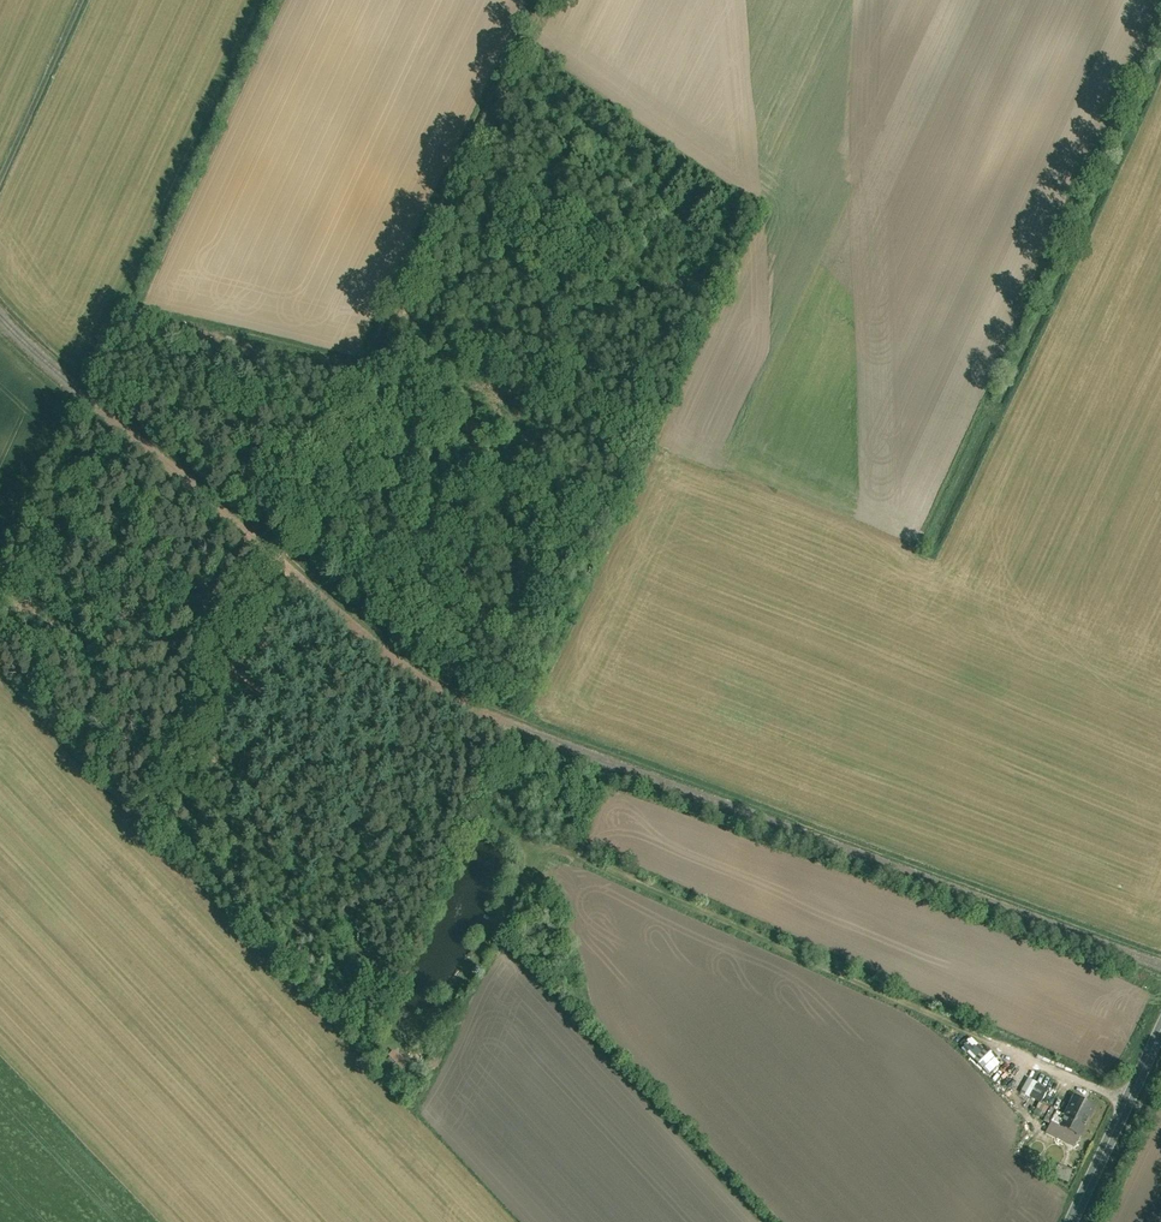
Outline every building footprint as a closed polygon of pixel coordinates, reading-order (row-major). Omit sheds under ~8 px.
[(990,1074),(1000,1062),(989,1052),(988,1053),(970,1037),(960,1048),(990,1074)] [(394,1050),(388,1056),(402,1070),(408,1064),(394,1050)] [(1029,1098),(1040,1104),(1047,1089),(1037,1083),(1029,1098)] [(1088,1104),(1072,1096),(1063,1115),(1040,1104),(1034,1115),(1058,1127),(1053,1136),(1078,1148),(1082,1139),(1073,1134),(1088,1104)]
